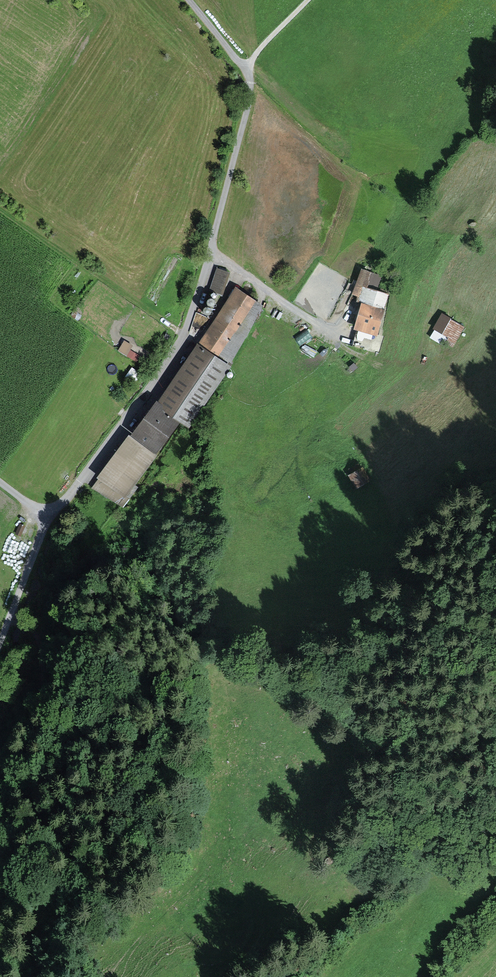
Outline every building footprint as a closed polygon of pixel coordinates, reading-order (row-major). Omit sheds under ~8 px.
[(218,269),(211,290),(221,294),(228,272),(218,269)] [(362,271),(359,281),(365,284),(369,273),(362,271)] [(369,290),(357,328),(375,333),(386,295),(369,290)] [(231,362),(245,338),(262,307),(238,292),(173,391),(187,401),(186,402),(196,408),(213,383),(217,385),(232,363),(231,362)] [(443,316),(436,328),(449,335),(445,342),(452,346),(463,328),(443,316)] [(131,349),(133,345),(124,339),(118,350),(137,360),(141,354),(131,349)] [(178,421),(185,425),(196,408),(186,402),(187,401),(173,391),(161,408),(178,421)] [(136,434),(156,449),(178,421),(161,408),(157,406),(136,434)] [(154,456),(130,438),(93,488),(123,507),(129,499),(124,496),(154,456)] [(352,474),(358,485),(368,479),(362,469),(352,474)]
